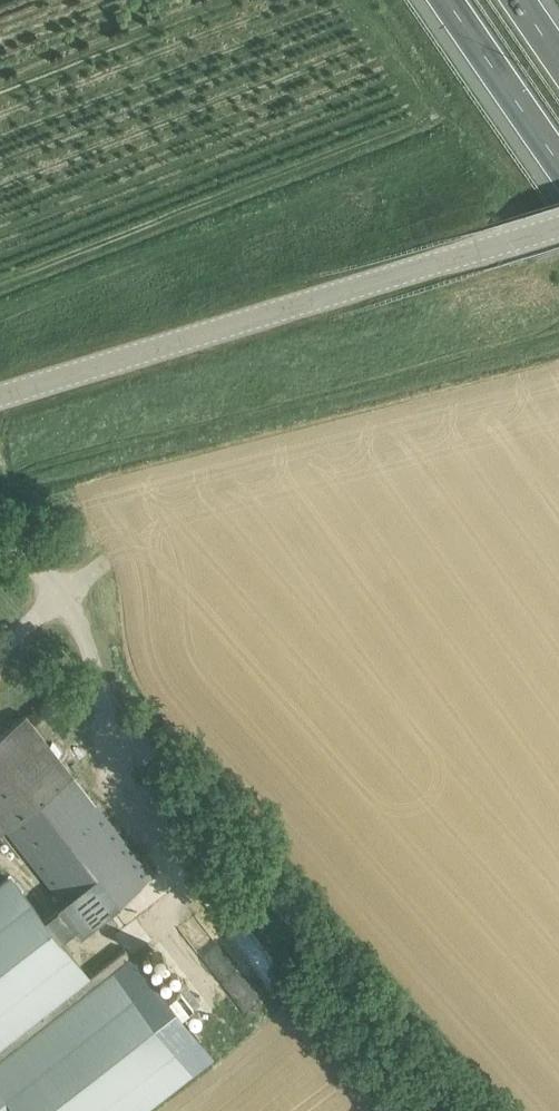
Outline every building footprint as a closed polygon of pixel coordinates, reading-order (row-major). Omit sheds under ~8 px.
[(134,890),(152,877),(25,714),(0,734),(0,819),(21,846),(85,928),(134,890)] [(210,1058),(179,1017),(200,1001),(182,977),(160,993),(125,948),(86,978),(62,946),(85,928),(62,902),(41,918),(8,876),(0,882),(0,1110),(143,1110),(210,1058)]
